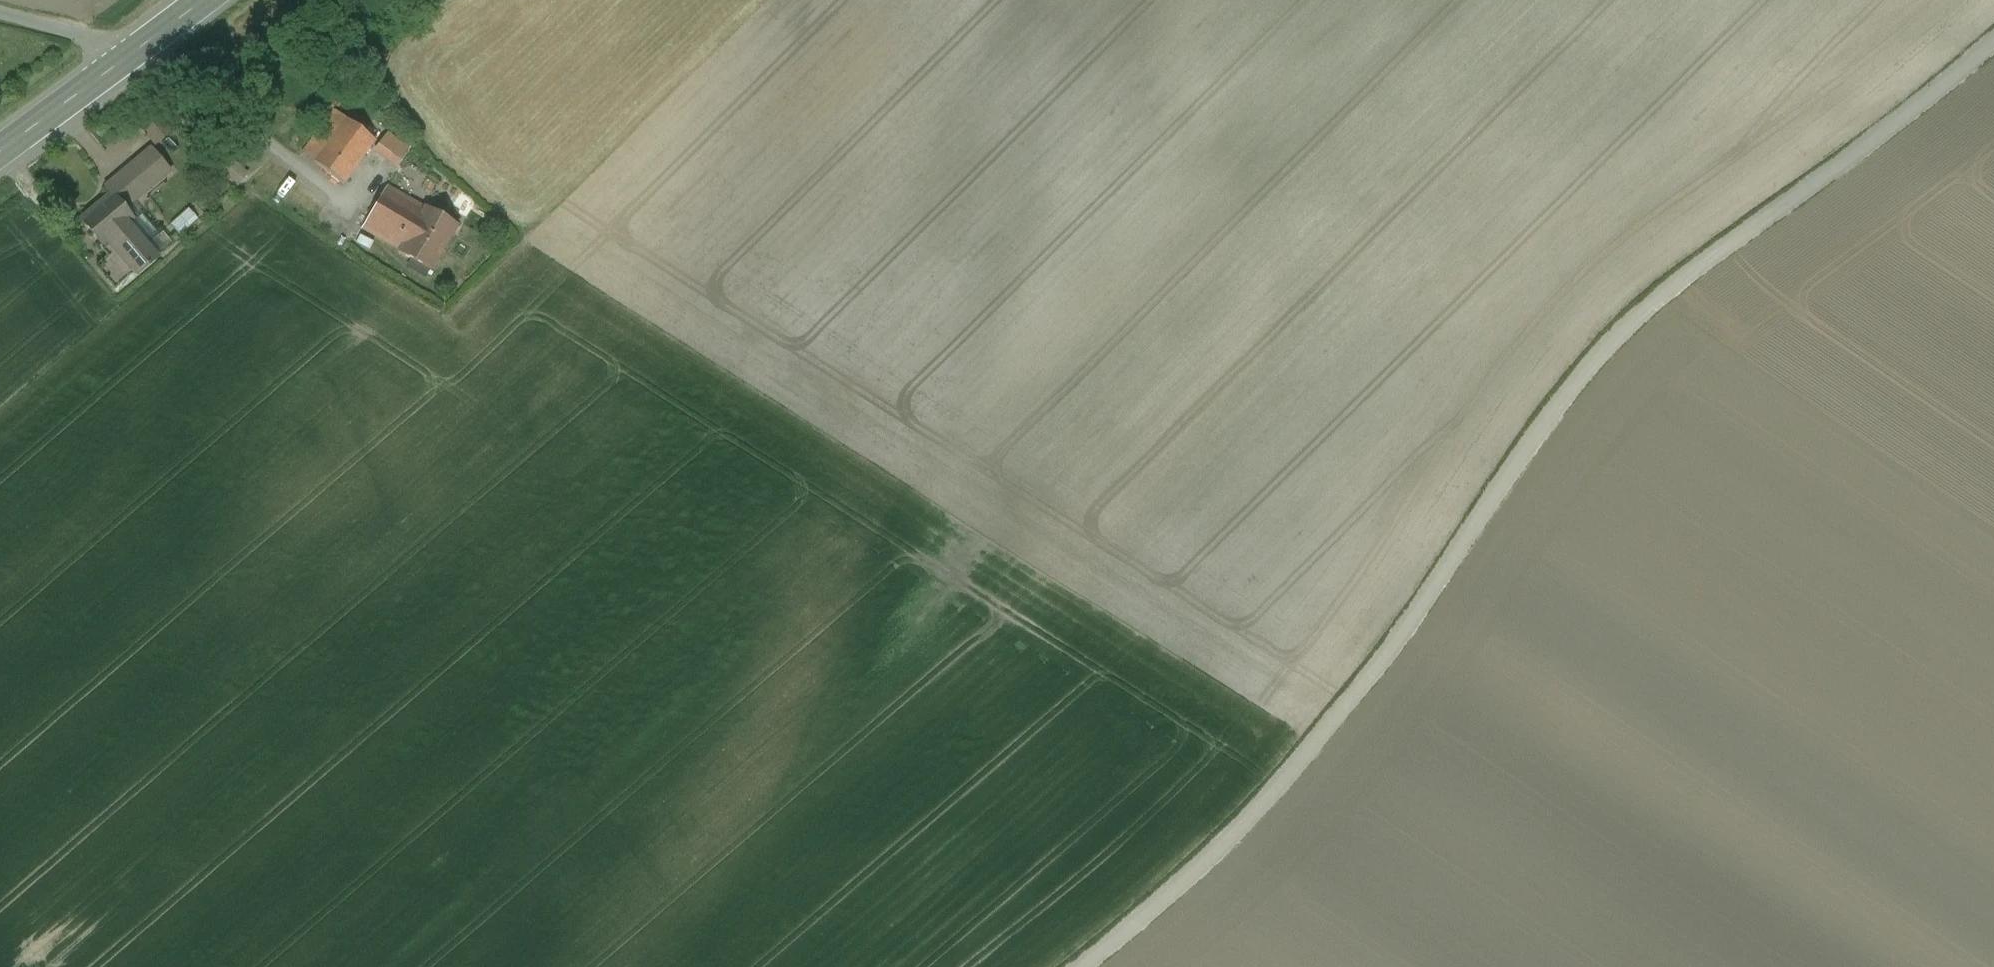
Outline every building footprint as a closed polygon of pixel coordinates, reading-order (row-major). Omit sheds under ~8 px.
[(374,141),(334,111),(302,154),(341,184),(374,141)] [(171,132),(157,116),(141,129),(155,145),(171,132)] [(150,149),(104,188),(111,195),(112,194),(125,210),(169,172),(150,149)] [(227,159),(218,168),(236,185),(245,176),(227,159)] [(424,210),(386,188),(362,229),(400,251),(424,210)] [(111,195),(80,221),(102,247),(100,248),(109,258),(96,269),(115,290),(134,274),(135,275),(156,258),(146,246),(129,226),(135,222),(134,221),(125,210),(112,194),(111,195)] [(400,251),(399,253),(430,271),(456,226),(425,208),(424,210),(400,251)] [(188,209),(170,226),(180,237),(198,220),(188,209)] [(159,234),(142,214),(134,221),(135,222),(129,226),(146,246),(159,234)] [(163,232),(159,235),(159,234),(146,246),(156,258),(173,244),(163,232)]
